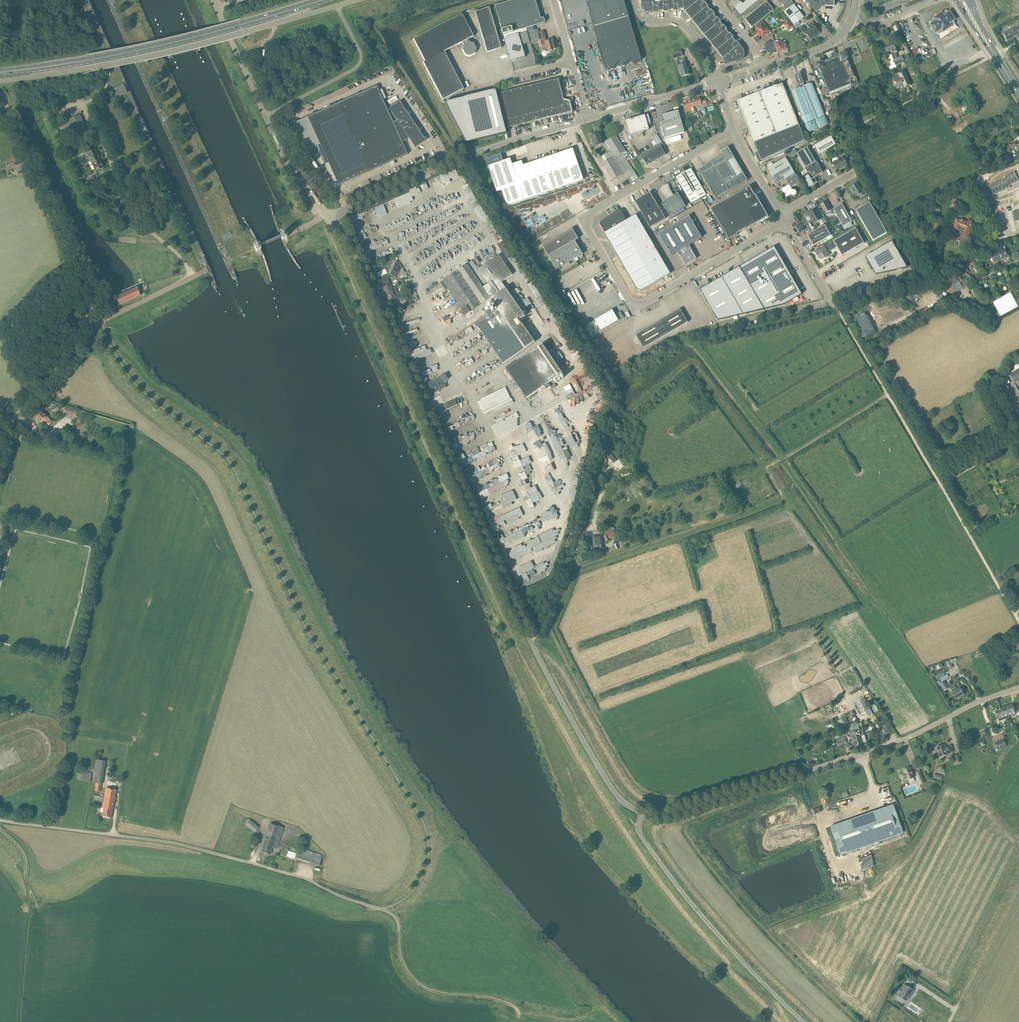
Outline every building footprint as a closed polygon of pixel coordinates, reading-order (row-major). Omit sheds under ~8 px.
[(496,5),(503,30),(504,35),(546,23),(546,22),(545,18),(544,18),(542,18),(537,0),(515,0),(496,5)] [(590,2),(587,2),(607,70),(642,60),(624,0),(596,0),(590,2)] [(653,0),(641,0),(642,8),(644,11),(646,13),(649,14),(654,13),(653,0)] [(663,0),(653,0),(654,13),(660,13),(660,11),(664,11),(663,0)] [(673,0),(663,0),(664,11),(664,12),(670,12),(670,11),(674,10),(673,0)] [(683,0),(673,0),(674,10),(674,11),(680,11),(679,10),(684,9),(683,0)] [(684,9),(684,10),(686,12),(700,0),(683,0),(684,9)] [(704,3),(702,0),(700,0),(686,12),(692,20),(708,7),(709,6),(705,2),(704,3)] [(735,7),(741,15),(759,0),(732,0),(729,3),(733,9),(735,7)] [(779,9),(784,5),(780,0),(776,0),(773,2),(779,9)] [(787,9),(784,12),(788,16),(789,17),(794,24),(804,17),(794,4),(795,4),(792,1),(793,0),(781,0),(787,9)] [(815,12),(824,6),(834,6),(834,0),(806,0),(815,12)] [(752,28),(755,25),(762,20),(774,10),(767,2),(745,19),(752,28)] [(476,11),(488,52),(502,48),(490,7),(476,11)] [(711,10),(708,7),(692,20),(698,28),(714,15),(715,14),(712,10),(711,10)] [(934,19),(930,22),(932,24),(930,25),(936,33),(937,32),(939,35),(943,32),(951,27),(951,26),(955,24),(953,21),(955,20),(949,12),(948,13),(946,11),(942,14),(942,13),(934,19)] [(474,36),(462,14),(414,39),(425,61),(423,62),(443,100),(464,89),(444,52),(462,42),(464,45),(463,49),(465,55),(470,56),(475,53),(477,49),(474,44),(469,42),(468,39),(474,36)] [(718,18),(717,18),(714,15),(698,28),(704,35),(720,23),(721,22),(718,18)] [(770,31),(762,20),(755,25),(757,28),(756,29),(758,32),(757,33),(760,37),(761,36),(763,37),(770,31)] [(816,26),(812,22),(807,26),(810,28),(805,33),(811,39),(816,34),(816,35),(820,32),(815,27),(816,26)] [(723,26),(720,23),(704,35),(711,43),(727,30),(724,25),(723,26)] [(1016,25),(1017,27),(1003,34),(1007,42),(1018,36),(1018,24),(1016,25)] [(539,33),(538,29),(528,32),(531,42),(539,40),(541,46),(546,45),(548,51),(547,52),(547,51),(545,51),(543,51),(542,53),(543,55),(545,56),(547,55),(548,53),(550,53),(550,52),(550,51),(552,51),(552,50),(556,49),(553,39),(548,40),(549,41),(547,41),(546,39),(544,31),(539,33)] [(729,34),(727,30),(711,43),(717,51),(733,38),(734,37),(730,33),(729,34)] [(190,32),(197,48),(198,48),(198,49),(199,49),(200,49),(200,48),(200,47),(193,31),(192,31),(191,31),(190,32)] [(526,57),(519,34),(505,38),(511,61),(526,57)] [(161,39),(161,40),(168,55),(169,56),(170,56),(171,55),(171,54),(164,38),(163,38),(162,38),(161,39)] [(736,42),(733,38),(717,51),(723,58),(740,45),(737,41),(736,42)] [(782,43),(781,42),(779,43),(778,41),(775,42),(778,51),(783,50),(788,49),(786,42),(782,43)] [(773,54),(778,52),(778,51),(775,42),(764,45),(766,50),(766,51),(767,52),(768,53),(768,54),(769,54),(770,54),(771,54),(772,54),(773,54)] [(902,55),(898,57),(896,53),(897,53),(894,45),(893,46),(892,44),(890,43),(886,45),(886,47),(886,49),(889,56),(892,55),(893,59),(896,65),(901,63),(902,67),(912,63),(908,54),(902,56),(902,55)] [(744,50),(740,45),(723,58),(725,66),(741,61),(743,59),(745,56),(745,53),(744,50)] [(683,56),(681,49),(672,52),(674,58),(676,58),(683,56)] [(827,88),(829,93),(830,94),(851,86),(851,84),(852,86),(859,84),(856,76),(854,77),(847,59),(848,58),(845,52),(839,55),(840,56),(823,63),(822,62),(816,64),(818,70),(820,70),(827,88)] [(690,74),(685,59),(684,59),(677,61),(682,77),(690,74)] [(891,77),(897,89),(904,86),(905,88),(911,85),(904,71),(898,74),(891,77)] [(812,84),(805,86),(801,77),(801,76),(800,75),(799,75),(798,75),(797,75),(796,76),(795,77),(795,78),(795,79),(799,89),(792,92),(805,124),(808,132),(829,124),(825,116),(812,84)] [(559,79),(497,94),(506,129),(573,112),(570,101),(564,100),(559,79)] [(755,94),(737,101),(754,143),(758,151),(761,161),(767,159),(805,141),(782,83),(764,90),(755,94)] [(124,85),(113,89),(117,98),(127,93),(124,85)] [(393,122),(376,86),(308,117),(339,186),(407,154),(402,142),(409,139),(415,148),(426,140),(400,101),(389,109),(397,120),(393,122)] [(445,102),(466,144),(507,133),(496,90),(445,102)] [(700,98),(684,103),(686,112),(691,110),(690,108),(707,103),(706,99),(701,100),(700,98)] [(665,122),(660,123),(665,139),(673,152),(688,143),(685,133),(678,111),(663,115),(665,122)] [(80,115),(69,120),(74,132),(77,138),(88,133),(81,116),(80,115)] [(645,115),(626,121),(630,135),(649,130),(648,125),(645,115)] [(617,135),(606,141),(603,142),(600,132),(591,135),(594,146),(603,143),(609,152),(599,158),(612,180),(627,171),(633,181),(638,178),(632,168),(623,153),(626,151),(617,135)] [(654,147),(662,142),(657,133),(652,136),(654,141),(652,142),(654,147)] [(815,146),(820,154),(836,145),(831,136),(815,146)] [(642,157),(647,166),(666,155),(661,146),(642,157)] [(721,151),(723,155),(698,169),(715,199),(747,181),(728,147),(721,151)] [(823,172),(817,162),(816,162),(807,147),(797,153),(805,168),(808,173),(803,176),(809,187),(817,182),(814,177),(823,172)] [(501,154),(486,159),(488,166),(497,192),(498,191),(502,190),(503,194),(507,206),(524,200),(584,180),(573,148),(523,165),(522,161),(512,164),(511,159),(504,161),(501,154)] [(96,149),(86,153),(87,155),(87,156),(89,159),(90,159),(99,155),(96,149)] [(787,154),(789,158),(797,153),(795,149),(787,154)] [(90,159),(89,159),(90,162),(92,165),(101,161),(99,155),(90,159)] [(832,163),(837,171),(848,165),(843,157),(832,163)] [(795,173),(786,158),(768,168),(777,183),(787,178),(794,174),(795,173)] [(84,160),(75,164),(76,166),(77,168),(85,164),(84,162),(85,162),(84,160)] [(101,161),(92,165),(94,170),(94,169),(95,172),(104,168),(105,167),(103,164),(102,164),(101,161)] [(706,194),(691,168),(676,177),(691,203),(706,194)] [(788,179),(786,180),(789,184),(790,183),(790,184),(792,187),(795,185),(796,185),(796,186),(800,183),(798,179),(795,175),(794,174),(787,178),(788,179)] [(454,190),(451,182),(442,187),(445,194),(454,190)] [(678,193),(674,195),(670,190),(668,183),(662,185),(658,189),(662,194),(666,200),(662,202),(669,216),(685,206),(678,193)] [(861,190),(857,184),(850,188),(854,194),(855,193),(857,196),(859,194),(861,197),(865,194),(862,189),(861,190)] [(793,190),(792,191),(789,185),(784,188),(784,187),(783,187),(782,187),(781,187),(780,187),(779,188),(779,189),(779,190),(779,191),(779,192),(780,192),(781,193),(782,193),(783,192),(786,197),(791,194),(792,195),(793,196),(794,196),(795,196),(795,195),(796,195),(796,194),(796,193),(796,192),(796,191),(795,191),(795,190),(794,190),(793,190)] [(737,234),(736,234),(745,229),(746,230),(768,217),(755,195),(754,195),(749,187),(710,209),(728,240),(737,234)] [(635,201),(650,228),(666,219),(650,192),(635,201)] [(827,201),(820,205),(825,214),(829,211),(832,215),(834,213),(827,201)] [(887,233),(870,203),(856,211),(873,241),(887,233)] [(844,226),(845,229),(852,225),(851,222),(852,221),(854,220),(851,214),(849,215),(842,204),(833,209),(843,227),(844,226)] [(811,220),(814,224),(821,219),(815,209),(811,212),(810,211),(807,212),(809,216),(810,216),(812,219),(811,220)] [(670,274),(636,214),(626,220),(621,211),(619,210),(600,221),(600,223),(605,232),(604,233),(637,290),(641,291),(670,274)] [(701,238),(689,216),(658,233),(671,255),(677,252),(685,265),(695,258),(688,245),(701,238)] [(982,217),(981,221),(984,222),(984,225),(987,226),(990,219),(982,217)] [(956,218),(954,223),(955,224),(953,228),(959,230),(960,226),(965,228),(961,238),(968,240),(970,234),(971,234),(973,228),(971,228),(973,221),(968,220),(967,222),(956,218)] [(813,246),(831,236),(825,225),(807,235),(813,246)] [(556,270),(575,259),(583,254),(581,252),(585,250),(585,249),(580,244),(580,243),(579,243),(579,242),(578,242),(576,240),(579,239),(573,228),(543,246),(556,270)] [(864,243),(856,228),(834,241),(837,247),(842,256),(864,243)] [(500,243),(498,244),(507,259),(514,255),(503,239),(499,241),(500,243)] [(828,253),(837,247),(834,241),(815,252),(819,259),(821,258),(822,260),(829,256),(828,253)] [(872,270),(873,269),(876,274),(907,268),(892,241),(866,257),(869,262),(868,262),(870,265),(872,267),(871,267),(873,269),(872,270)] [(774,247),(739,267),(722,277),(700,289),(718,320),(743,314),(764,309),(784,304),(802,294),(774,247)] [(994,263),(1008,257),(1004,249),(991,255),(994,263)] [(491,309),(483,315),(485,318),(476,324),(503,364),(535,341),(521,320),(526,316),(502,282),(513,274),(499,255),(479,269),(473,261),(441,282),(443,286),(446,291),(448,289),(468,318),(475,313),(473,311),(490,299),(498,310),(494,313),(491,309)] [(400,265),(394,262),(389,274),(396,276),(400,265)] [(385,269),(377,273),(379,277),(387,273),(385,269)] [(960,282),(971,278),(969,271),(958,275),(960,282)] [(954,293),(963,288),(958,279),(950,284),(954,293)] [(400,298),(395,287),(392,289),(391,285),(384,288),(390,303),(400,298)] [(137,287),(117,297),(116,297),(119,305),(141,295),(137,287)] [(1018,307),(1011,292),(993,302),(1000,317),(1018,307)] [(405,305),(400,307),(401,310),(414,304),(409,294),(405,296),(406,298),(405,300),(406,302),(404,303),(405,305)] [(421,308),(405,314),(407,319),(423,312),(421,308)] [(615,314),(612,309),(594,319),(600,330),(614,322),(623,317),(620,311),(615,314)] [(688,322),(680,309),(663,319),(636,335),(644,348),(688,322)] [(558,377),(564,373),(543,344),(538,347),(511,366),(511,365),(506,368),(527,398),(545,386),(547,389),(551,387),(549,383),(558,377)] [(419,360),(437,354),(435,349),(413,357),(414,362),(420,360),(419,360)] [(417,372),(430,368),(430,366),(435,365),(434,362),(416,367),(417,372)] [(445,367),(421,375),(423,382),(447,373),(445,367)] [(1009,374),(1014,382),(1018,379),(1018,368),(1009,374)] [(444,381),(448,379),(445,374),(427,383),(433,394),(447,387),(444,381)] [(571,396),(581,391),(576,381),(573,383),(574,392),(569,383),(564,386),(564,388),(569,397),(573,396),(570,398),(571,406),(573,405),(577,403),(578,403),(580,402),(582,402),(582,395),(571,396)] [(490,389),(491,392),(476,401),(479,407),(483,404),(485,408),(508,394),(501,382),(490,389)] [(512,400),(491,409),(493,413),(486,416),(488,421),(516,409),(512,400)] [(66,407),(63,413),(75,417),(75,416),(77,417),(78,414),(79,412),(76,411),(77,410),(66,407)] [(48,416),(42,411),(35,418),(41,423),(42,423),(47,428),(53,421),(47,416),(48,416)] [(449,432),(458,427),(456,423),(447,427),(449,432)] [(460,456),(456,458),(460,467),(475,460),(471,452),(460,458),(460,456)] [(608,456),(613,463),(618,460),(612,453),(608,456)] [(535,475),(531,463),(522,467),(519,460),(514,463),(521,480),(535,475)] [(489,479),(492,486),(505,481),(502,474),(489,479)] [(550,501),(561,497),(560,494),(564,492),(561,483),(555,485),(551,474),(543,477),(548,489),(546,490),(550,501)] [(498,522),(509,519),(507,513),(496,517),(498,522)] [(505,537),(507,542),(519,536),(517,531),(505,537)] [(594,537),(595,549),(603,548),(602,536),(594,537)] [(943,672),(936,677),(943,688),(947,685),(944,680),(949,677),(947,674),(945,675),(943,672)] [(951,689),(953,693),(952,693),(956,700),(964,695),(960,688),(957,690),(955,686),(951,689)] [(864,696),(855,701),(861,714),(871,710),(864,696)] [(1007,712),(1009,715),(1015,713),(1012,704),(1001,708),(1002,708),(1003,713),(1007,712)] [(998,718),(999,721),(1010,717),(1009,715),(1007,712),(1003,713),(1002,708),(995,711),(998,718)] [(846,718),(837,721),(841,731),(849,728),(850,731),(854,730),(857,741),(858,745),(859,748),(864,747),(863,743),(867,742),(864,735),(861,736),(859,730),(857,725),(858,725),(858,722),(849,725),(846,719),(846,718)] [(850,730),(845,732),(846,735),(850,738),(851,738),(852,738),(853,743),(852,743),(851,744),(852,746),(853,747),(854,746),(855,749),(859,748),(858,745),(857,741),(854,730),(850,731),(851,732),(850,732),(850,730)] [(845,736),(836,739),(838,746),(847,743),(848,744),(850,743),(851,742),(850,740),(849,740),(846,741),(846,738),(845,736)] [(993,744),(995,749),(997,748),(997,749),(1006,745),(1004,739),(995,742),(995,743),(993,744)] [(951,746),(945,747),(944,745),(937,747),(940,757),(947,755),(947,754),(953,752),(951,746)] [(95,790),(100,791),(102,784),(106,761),(97,759),(93,782),(96,783),(95,790)] [(904,773),(901,775),(902,779),(904,783),(908,782),(907,780),(914,777),(910,767),(903,770),(904,773)] [(90,782),(92,773),(83,772),(78,771),(76,779),(90,782)] [(920,771),(916,772),(921,784),(924,783),(920,771)] [(104,810),(102,817),(111,818),(116,790),(106,788),(102,810),(104,810)] [(893,805),(831,827),(840,855),(903,833),(893,805)] [(244,824),(255,833),(259,827),(248,818),(244,824)] [(270,855),(272,847),(277,849),(283,827),(271,823),(261,852),(270,855)] [(306,852),(298,849),(296,853),(295,859),(319,867),(322,857),(320,856),(321,855),(307,850),(306,852)] [(286,856),(295,859),(296,853),(288,851),(286,856)] [(872,861),(870,853),(865,855),(864,852),(854,855),(857,865),(872,861)] [(900,987),(898,991),(901,993),(899,996),(907,1001),(911,995),(910,994),(913,990),(904,984),(902,988),(900,987)]
